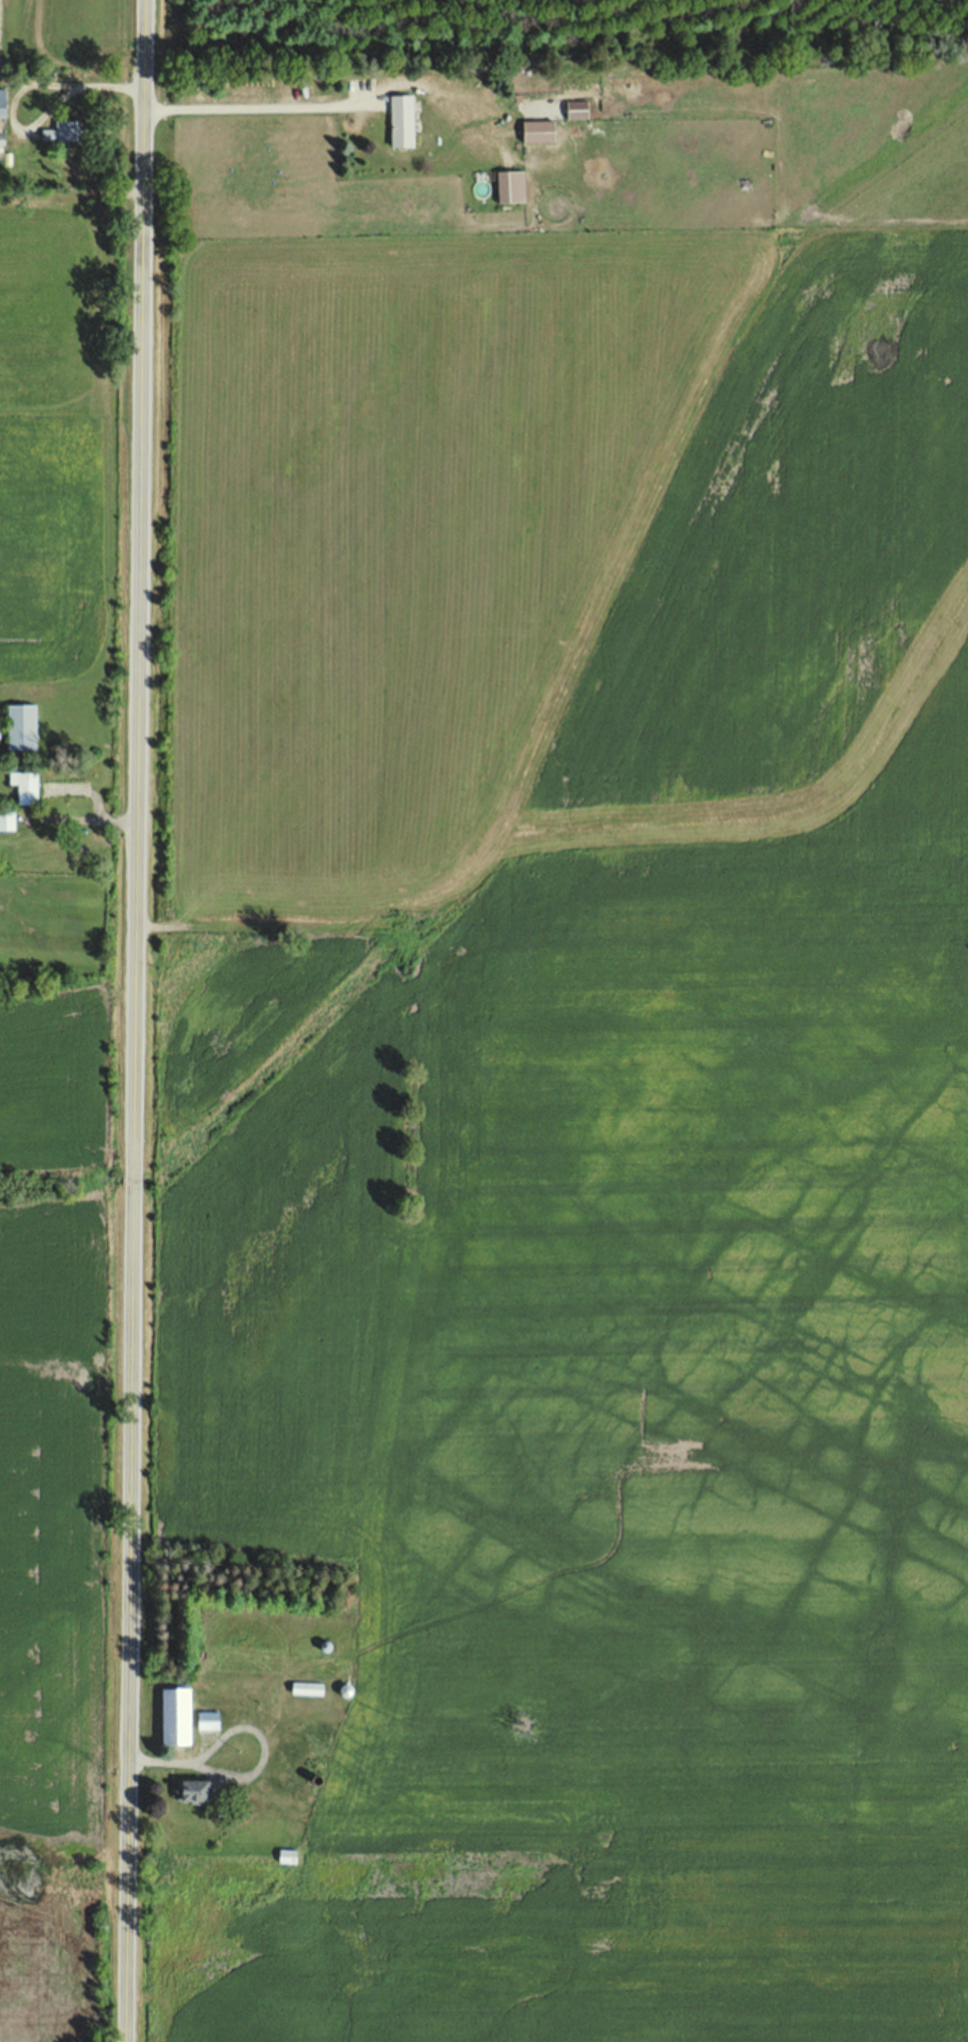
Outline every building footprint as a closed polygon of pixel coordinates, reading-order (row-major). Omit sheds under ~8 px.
[(0,89),(0,117),(11,117),(11,89),(0,89)] [(410,91),(385,91),(386,146),(410,145),(410,91)] [(583,118),(583,99),(561,99),(561,118),(583,118)] [(56,120),(56,129),(38,129),(38,140),(81,140),(81,120),(56,120)] [(548,120),(516,120),(516,141),(548,141),(548,120)] [(520,200),(520,170),(493,170),(493,200),(520,200)] [(38,702),(5,703),(5,747),(38,747),(38,702)] [(40,802),(40,770),(9,770),(9,783),(18,783),(18,802),(40,802)] [(16,829),(16,805),(0,805),(0,829),(16,829)] [(194,1687),(166,1687),(166,1744),(194,1744),(194,1687)] [(222,1710),(197,1710),(197,1728),(222,1728),(222,1710)] [(177,1781),(177,1802),(216,1801),(216,1780),(177,1781)] [(291,1862),(290,1849),(273,1850),(273,1863),(291,1862)]
